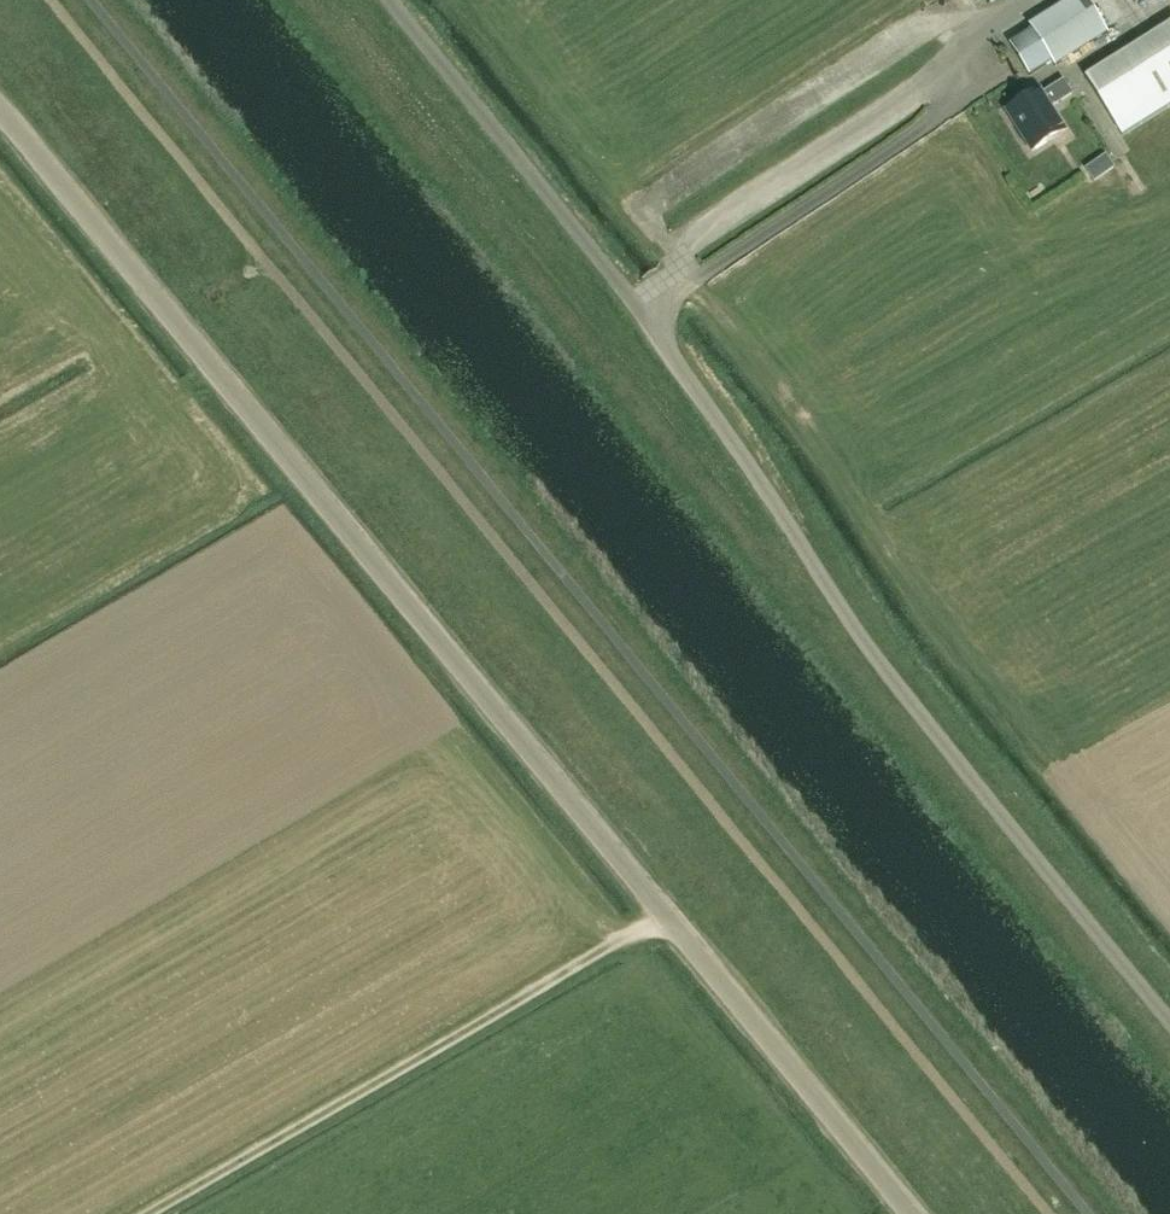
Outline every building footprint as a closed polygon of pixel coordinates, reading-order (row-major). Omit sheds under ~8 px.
[(1087,0),(1070,0),(1029,26),(1032,31),(1010,45),(1029,76),(1052,62),(1055,66),(1108,33),(1087,0)] [(1085,77),(1122,135),(1169,105),(1169,25),(1085,77)] [(1054,106),(1072,95),(1063,80),(1045,91),(1041,89),(1005,111),(1031,154),(1069,131),(1054,106)]
